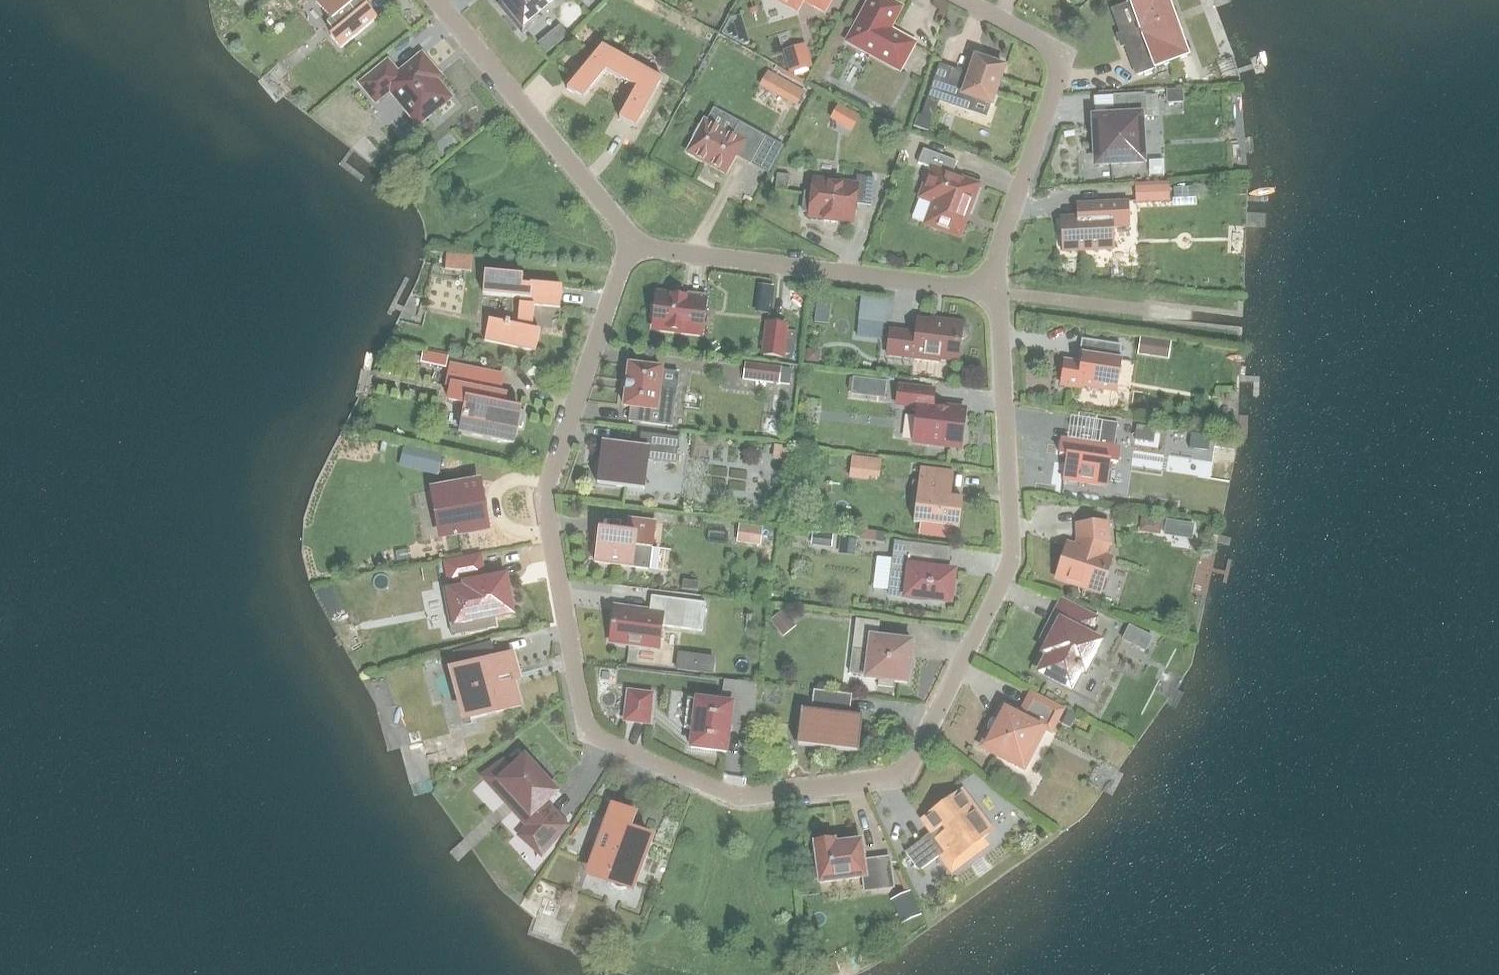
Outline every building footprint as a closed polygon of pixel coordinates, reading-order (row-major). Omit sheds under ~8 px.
[(334,35),(330,38),(340,50),(376,20),(359,0),(360,0),(319,0),(315,3),(331,22),(326,25),(334,35)] [(510,12),(506,15),(518,29),(522,26),(526,30),(540,18),(537,14),(550,3),(548,0),(501,0),(510,12)] [(796,10),(801,0),(777,0),(796,10)] [(823,11),(829,0),(803,0),(823,11)] [(886,31),(899,9),(883,0),(872,0),(849,41),(898,67),(911,45),(886,31)] [(1112,11),(1129,57),(1136,76),(1154,69),(1186,57),(1179,37),(1169,40),(1162,21),(1167,20),(1159,0),(1150,0),(1149,0),(1129,0),(1131,4),(1112,11)] [(808,44),(785,51),(792,74),(815,68),(808,44)] [(662,80),(601,47),(566,91),(582,100),(605,72),(636,88),(619,120),(635,129),(662,80)] [(991,105),(1004,67),(993,64),(994,60),(979,55),(978,59),(975,58),(966,84),(947,78),(939,102),(970,113),(986,118),(991,105)] [(422,57),(399,75),(388,62),(360,84),(375,103),(390,91),(405,109),(408,106),(421,122),(449,98),(429,74),(433,70),(422,57)] [(797,107),(805,91),(793,85),(785,100),(797,107)] [(1163,91),(1164,103),(1181,102),(1180,90),(1163,91)] [(1142,162),(1140,118),(1146,117),(1146,94),(1113,96),(1113,108),(1106,109),(1106,118),(1094,119),(1096,165),(1142,162)] [(852,131),(860,117),(838,105),(830,120),(852,131)] [(929,132),(935,113),(923,109),(921,117),(917,116),(913,127),(929,132)] [(694,140),(687,154),(725,174),(734,157),(750,165),(769,176),(784,147),(765,137),(738,123),(730,137),(704,123),(701,128),(698,126),(691,138),(694,140)] [(931,169),(922,191),(919,199),(933,205),(925,224),(959,237),(963,226),(962,225),(968,210),(969,209),(978,185),(952,175),(956,162),(923,150),(917,164),(931,169)] [(790,176),(777,175),(775,190),(788,191),(790,176)] [(871,207),(872,194),(874,179),(857,177),(856,185),(814,180),(812,194),(804,193),(802,212),(809,213),(809,216),(824,218),(824,222),(837,223),(838,220),(853,221),(855,205),(863,206),(871,207)] [(1169,202),(1168,186),(1135,188),(1135,203),(1169,202)] [(1077,204),(1077,218),(1061,219),(1063,251),(1113,249),(1112,228),(1129,227),(1127,201),(1077,204)] [(472,256),(446,254),(445,271),(471,272),(472,256)] [(559,308),(561,286),(530,283),(529,286),(522,286),(523,277),(484,273),(482,294),(519,298),(517,326),(509,325),(509,322),(505,321),(505,324),(488,320),(484,341),(535,352),(540,331),(529,329),(529,327),(532,327),(534,306),(559,308)] [(774,297),(775,287),(760,285),(759,295),(774,297)] [(652,329),(700,335),(705,296),(686,294),(686,299),(656,295),(655,303),(652,306),(650,318),(653,320),(652,329)] [(939,363),(939,359),(957,361),(960,339),(963,340),(967,336),(968,328),(965,324),(943,321),(942,324),(918,321),(916,333),(891,330),(887,356),(939,363)] [(783,357),(786,326),(767,323),(763,355),(783,357)] [(1171,343),(1140,338),(1138,355),(1169,359),(1171,343)] [(1066,361),(1062,386),(1080,388),(1080,386),(1115,391),(1120,359),(1119,359),(1121,345),(1086,340),(1084,355),(1083,354),(1082,363),(1066,361)] [(820,364),(821,351),(804,350),(803,362),(820,364)] [(447,358),(422,353),(420,364),(445,369),(447,358)] [(746,364),(743,381),(778,385),(780,368),(746,364)] [(448,401),(466,405),(460,433),(513,444),(516,428),(521,429),(524,413),(502,408),(505,397),(498,395),(502,377),(450,366),(446,386),(451,387),(448,401)] [(661,371),(661,370),(660,369),(660,370),(630,366),(629,366),(629,367),(627,382),(626,382),(625,391),(626,391),(624,406),(624,407),(625,407),(642,409),(640,424),(672,427),(676,391),(658,389),(660,371),(661,371)] [(865,397),(867,380),(855,379),(853,396),(865,397)] [(918,407),(914,441),(961,446),(966,411),(933,407),(935,391),(899,386),(897,404),(918,407)] [(1062,440),(1059,456),(1067,457),(1064,481),(1105,486),(1109,463),(1117,464),(1119,448),(1114,447),(1118,424),(1102,421),(1099,445),(1062,440)] [(640,434),(639,448),(602,443),(596,485),(644,491),(647,461),(675,465),(678,438),(640,434)] [(773,461),(786,462),(788,448),(774,446),(773,461)] [(440,474),(444,457),(405,448),(401,465),(440,474)] [(881,460),(852,457),(849,479),(869,481),(869,479),(879,480),(881,460)] [(959,528),(962,499),(947,498),(950,473),(953,474),(953,472),(920,468),(918,485),(922,485),(920,507),(916,506),(914,523),(959,528)] [(487,529),(479,483),(445,489),(447,503),(439,505),(442,523),(450,521),(453,535),(487,529)] [(1137,531),(1157,534),(1158,522),(1138,519),(1137,531)] [(649,570),(655,524),(628,520),(626,534),(599,531),(594,563),(649,570)] [(1101,591),(1111,560),(1109,520),(1075,521),(1076,549),(1066,546),(1056,577),(1101,591)] [(1178,538),(1180,523),(1167,521),(1165,537),(1178,538)] [(763,528),(739,525),(736,543),(760,546),(763,528)] [(885,534),(861,531),(861,540),(884,543),(885,534)] [(811,546),(831,548),(833,535),(812,533),(811,546)] [(856,539),(840,538),(838,553),(854,555),(856,539)] [(953,573),(942,571),(943,564),(932,563),(934,548),(896,543),(889,596),(925,600),(926,598),(950,601),(953,573)] [(452,622),(454,625),(460,629),(464,631),(468,632),(473,632),(477,631),(480,630),(483,629),(485,628),(487,626),(486,619),(511,614),(504,578),(479,583),(478,576),(481,575),(478,559),(447,565),(450,581),(464,579),(466,590),(448,593),(447,596),(446,598),(446,600),(445,604),(445,606),(445,608),(446,611),(447,613),(448,616),(448,618),(449,619),(452,622)] [(376,572),(377,593),(394,592),(392,571),(376,572)] [(659,648),(662,627),(701,631),(704,604),(650,598),(649,613),(614,609),(610,643),(659,648)] [(1040,673),(1070,688),(1086,655),(1091,657),(1098,641),(1085,635),(1092,619),(1062,603),(1053,621),(1060,624),(1045,653),(1049,655),(1040,673)] [(795,626),(782,610),(770,621),(783,636),(795,626)] [(893,687),(894,681),(907,683),(910,656),(895,654),(897,639),(878,637),(880,621),(856,618),(854,635),(870,637),(868,654),(865,678),(878,679),(877,685),(893,687)] [(1152,637),(1129,626),(1122,641),(1145,652),(1152,637)] [(519,675),(513,654),(496,658),(491,643),(453,653),(457,669),(450,671),(457,697),(464,695),(471,720),(521,707),(513,676),(519,675)] [(711,676),(713,658),(694,656),(692,674),(711,676)] [(651,692),(625,689),(622,721),(648,724),(651,692)] [(857,749),(857,753),(858,753),(863,715),(849,714),(851,694),(813,690),(811,709),(801,708),(797,742),(857,749)] [(982,747),(1024,768),(1044,728),(1050,731),(1061,710),(1031,695),(1021,714),(1003,705),(982,747)] [(693,729),(691,748),(726,753),(732,704),(687,699),(684,728),(693,729)] [(1068,710),(1061,724),(1069,728),(1076,714),(1068,710)] [(563,827),(542,804),(554,793),(525,760),(510,774),(503,766),(487,778),(506,798),(512,793),(523,805),(517,810),(531,826),(522,834),(528,842),(535,836),(543,845),(563,827)] [(923,820),(946,851),(953,861),(991,832),(960,792),(923,820)] [(631,883),(634,884),(650,837),(629,830),(634,814),(612,806),(589,868),(610,876),(609,877),(609,882),(610,885),(613,888),(617,890),(621,890),(625,888),(628,886),(631,883)] [(817,863),(813,863),(815,881),(818,881),(819,884),(863,878),(865,891),(893,888),(889,858),(863,861),(860,842),(834,845),(834,842),(814,844),(817,863)] [(919,872),(929,864),(915,845),(904,852),(919,872)] [(901,923),(920,914),(909,889),(890,898),(901,923)] [(826,973),(837,971),(835,958),(823,960),(826,973)]
